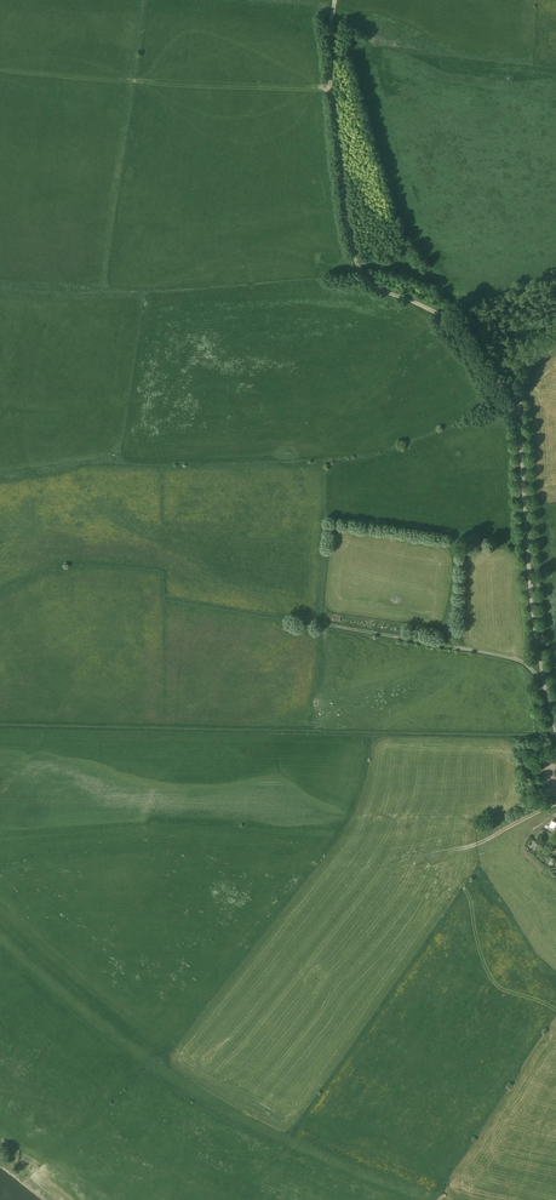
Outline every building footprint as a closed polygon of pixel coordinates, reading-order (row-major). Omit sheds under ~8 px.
[(547,824),(554,828),(555,825),(555,821),(553,819),(547,824)] [(466,906),(473,911),(475,908),(468,903),(466,906)]
